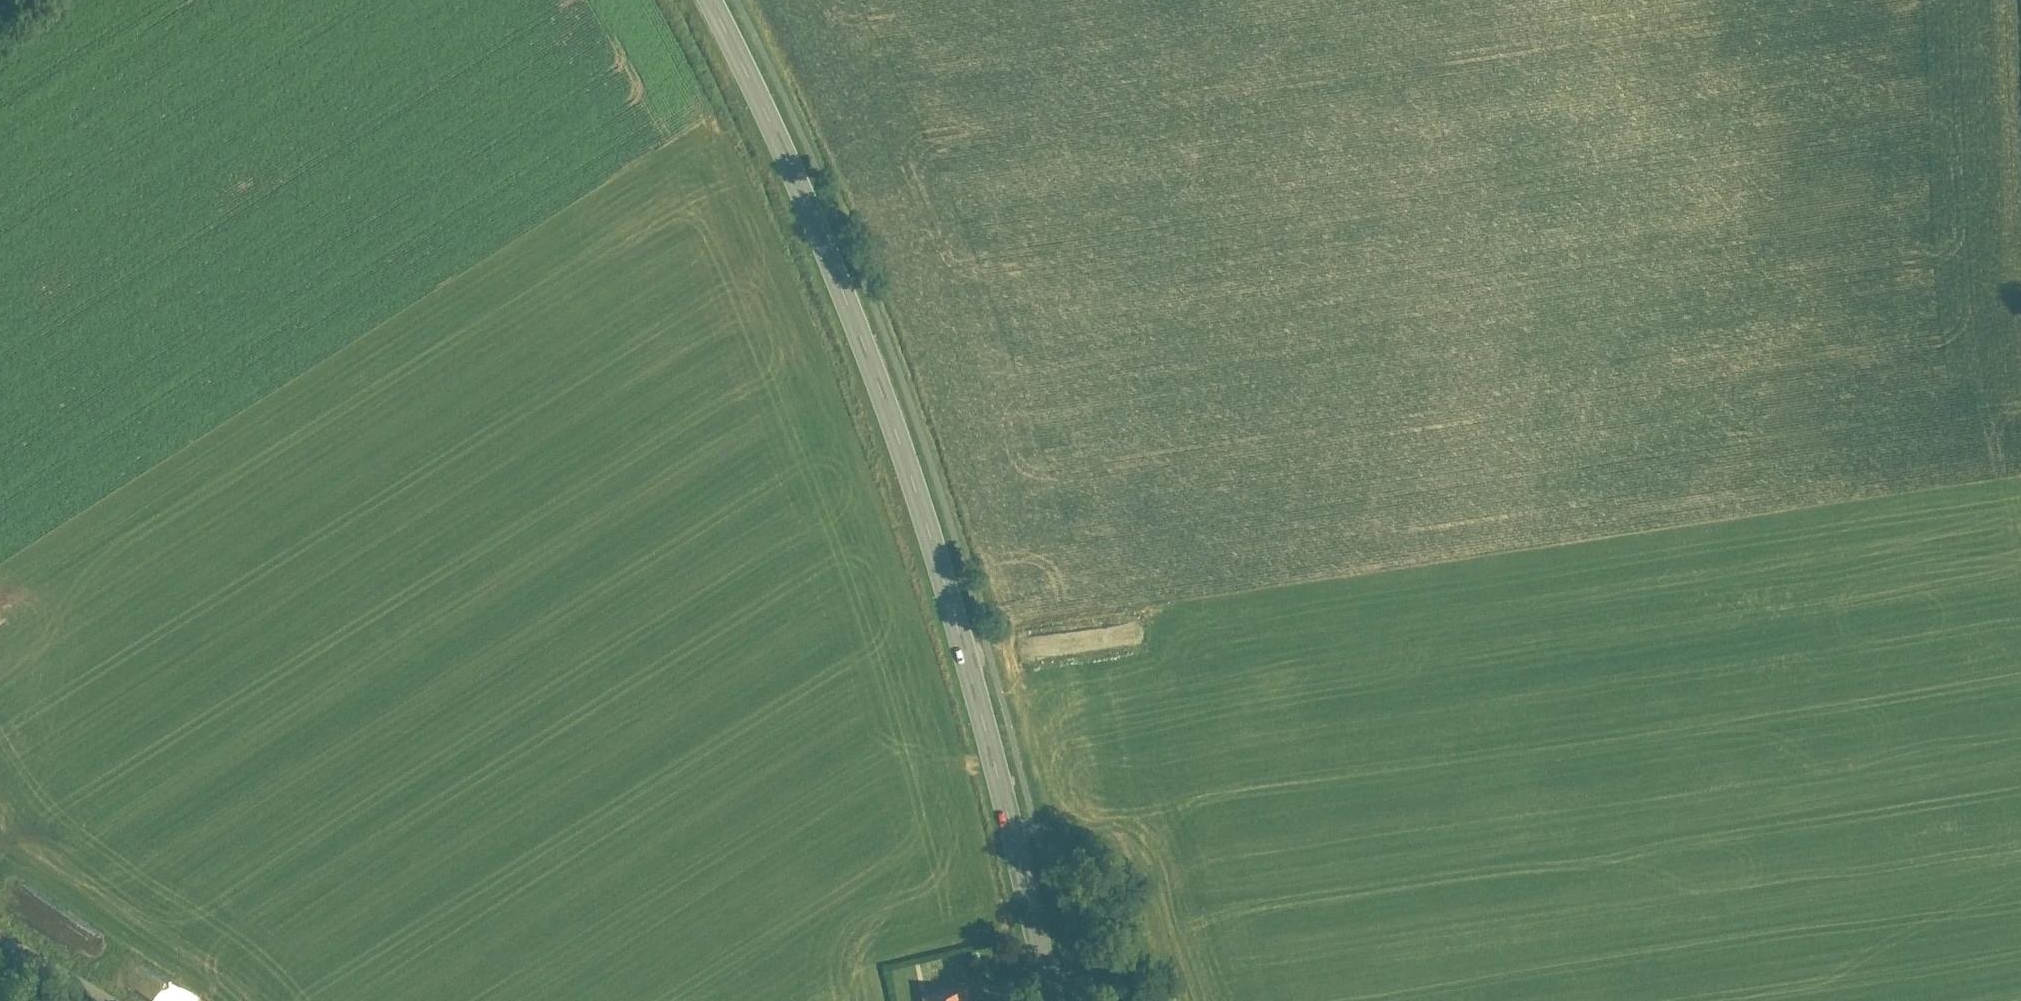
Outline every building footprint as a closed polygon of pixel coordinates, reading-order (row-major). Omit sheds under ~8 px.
[(924,1000),(979,1000),(978,991),(924,1000)]
